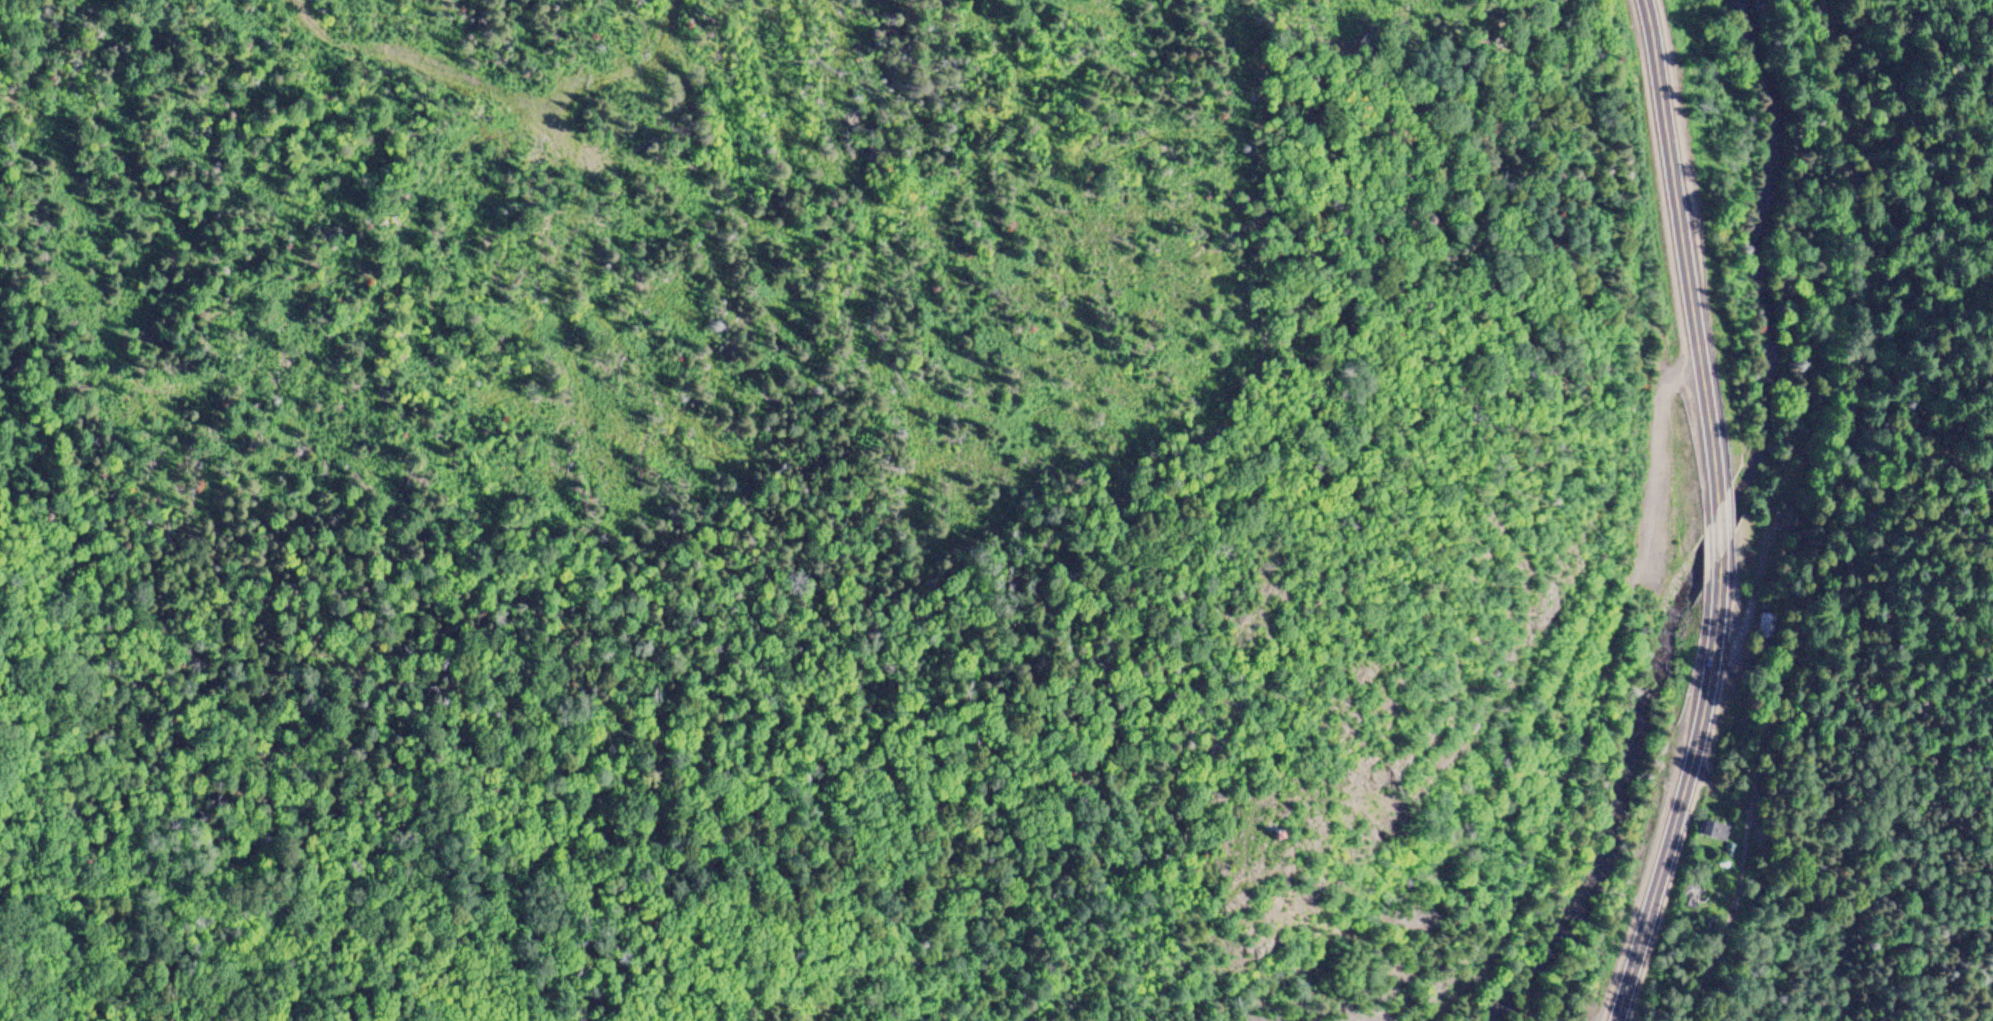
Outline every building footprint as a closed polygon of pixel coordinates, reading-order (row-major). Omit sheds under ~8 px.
[(1708,836),(1722,842),(1727,829),(1714,823),(1708,836)]
